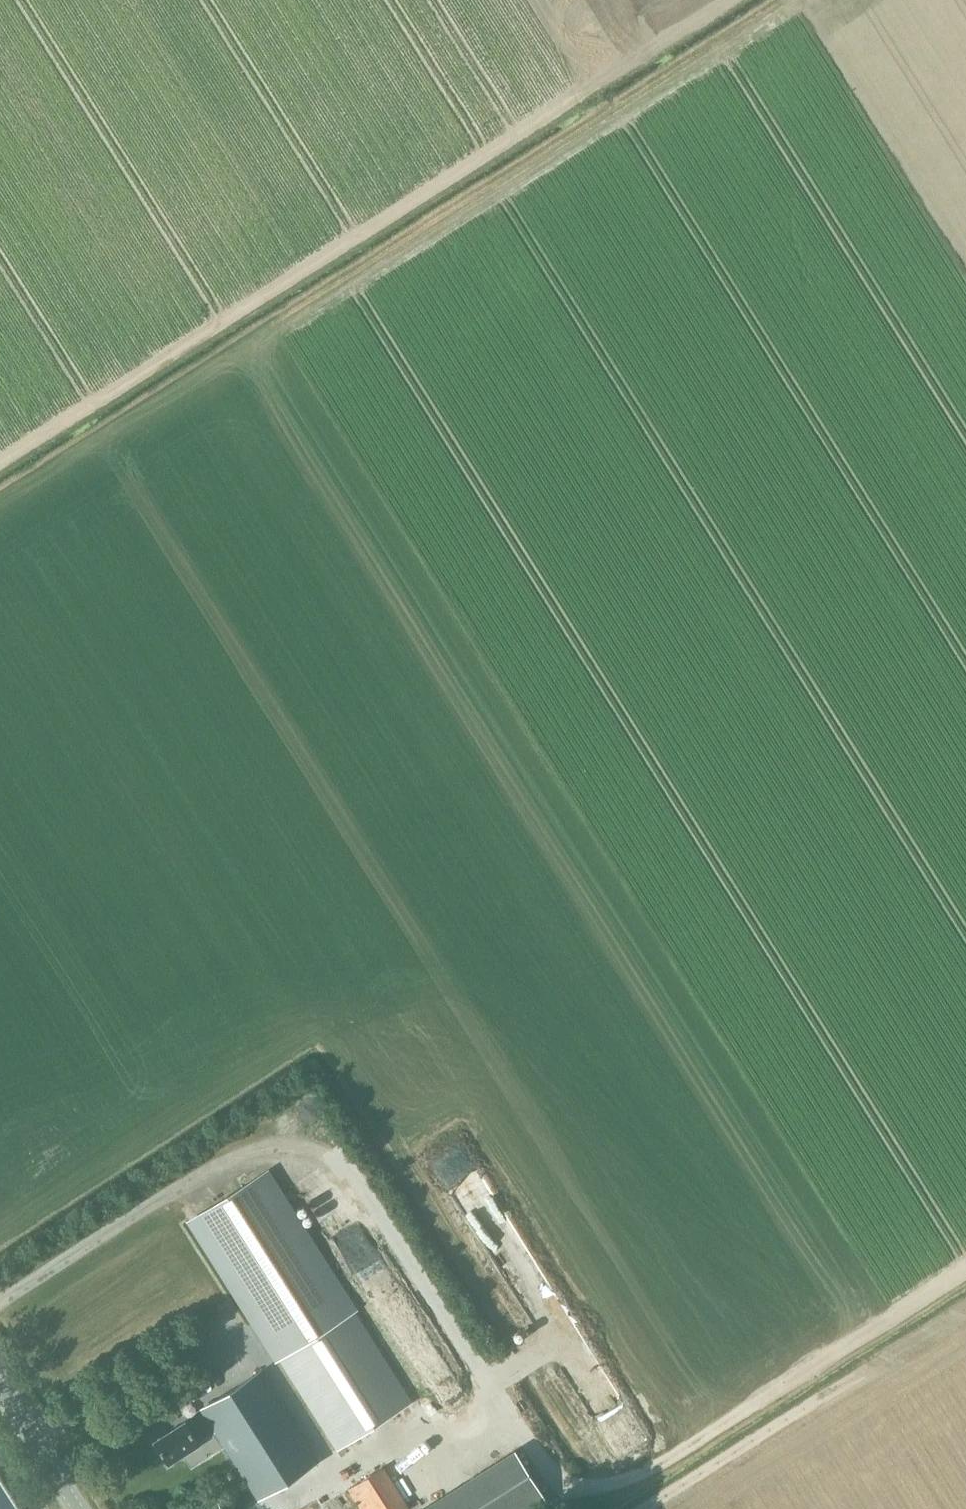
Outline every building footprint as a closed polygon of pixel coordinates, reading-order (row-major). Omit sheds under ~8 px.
[(451,1190),(480,1177),(476,1169),(448,1183),(451,1190)] [(355,1311),(267,1172),(192,1219),(279,1358),(355,1311)] [(411,1401),(355,1311),(279,1358),(336,1449),(411,1401)] [(258,1498),(318,1460),(260,1370),(201,1409),(204,1414),(187,1424),(185,1421),(154,1440),(168,1463),(199,1443),(197,1440),(214,1429),(258,1498)] [(410,1507),(383,1465),(347,1488),(361,1508),(407,1508),(410,1507)]
